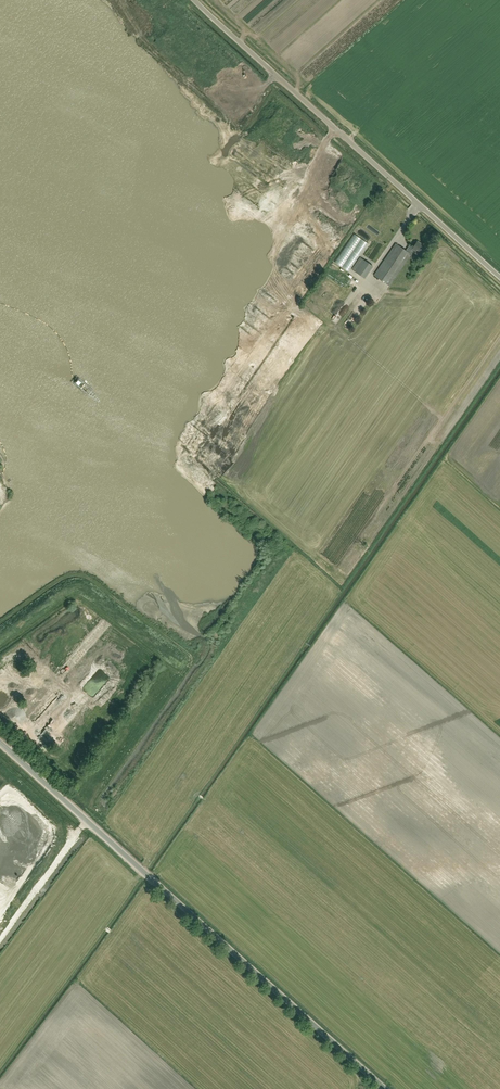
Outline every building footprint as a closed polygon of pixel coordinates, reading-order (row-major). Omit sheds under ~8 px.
[(340,84),(338,82),(336,85),(345,93),(350,88),(341,80),(340,81),(342,83),(340,84)] [(321,85),(316,89),(320,94),(325,90),(321,85)] [(406,250),(396,244),(374,275),(390,286),(396,276),(398,274),(410,255),(411,256),(416,250),(422,255),(427,248),(418,242),(413,248),(409,246),(406,250)] [(366,261),(361,258),(352,270),(357,273),(366,261)] [(92,690),(97,694),(108,681),(103,677),(92,690)] [(61,735),(56,740),(62,745),(66,740),(61,735)]
